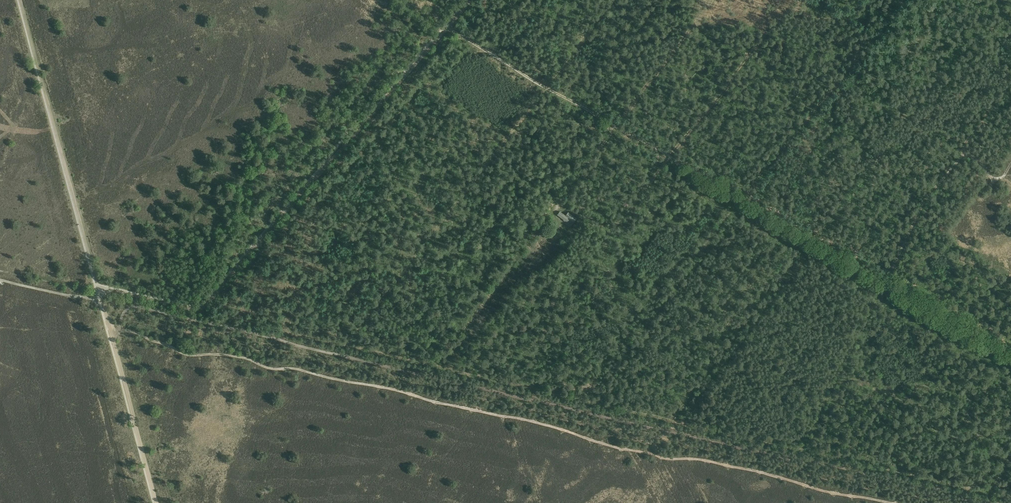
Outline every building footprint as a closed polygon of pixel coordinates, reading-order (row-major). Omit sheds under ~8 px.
[(567,222),(570,219),(560,212),(557,215),(567,222)]
